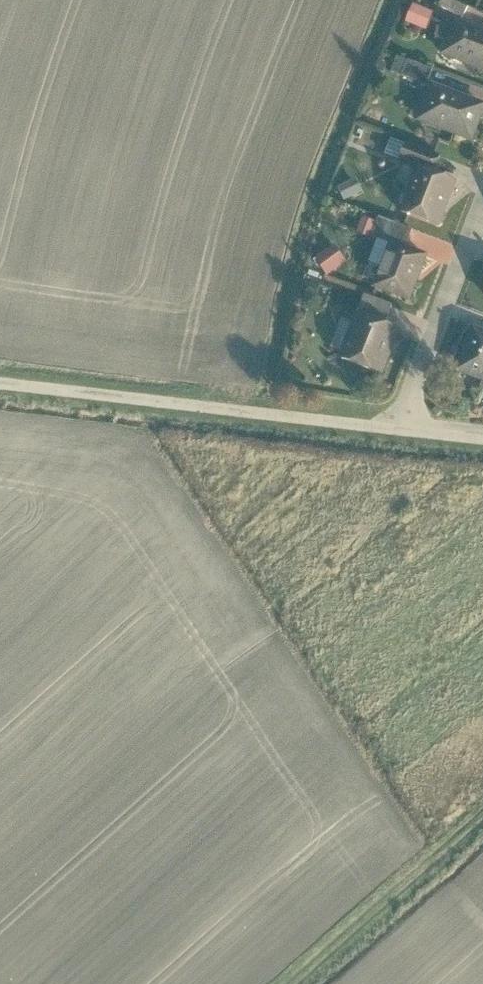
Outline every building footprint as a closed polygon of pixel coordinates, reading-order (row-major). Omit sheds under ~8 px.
[(455,0),(441,0),(439,7),(463,16),(467,4),(455,0)] [(413,6),(406,23),(427,32),(435,15),(413,6)] [(442,57),(482,74),(482,29),(458,19),(442,57)] [(399,57),(392,72),(426,86),(432,71),(399,57)] [(420,123),(478,146),(482,132),(482,104),(435,85),(420,123)] [(426,171),(408,218),(446,232),(464,185),(440,175),(446,158),(410,144),(403,162),(426,171)] [(335,186),(343,203),(364,194),(356,177),(335,186)] [(364,217),(358,232),(372,238),(378,223),(364,217)] [(377,290),(416,304),(433,257),(395,243),(377,290)] [(315,255),(323,272),(344,262),(336,245),(315,255)] [(308,282),(305,293),(318,297),(321,286),(308,282)] [(364,297),(359,311),(387,321),(392,308),(364,297)] [(346,363),(388,378),(404,330),(363,316),(346,363)] [(476,327),(458,375),(482,385),(482,330),(476,327)]
